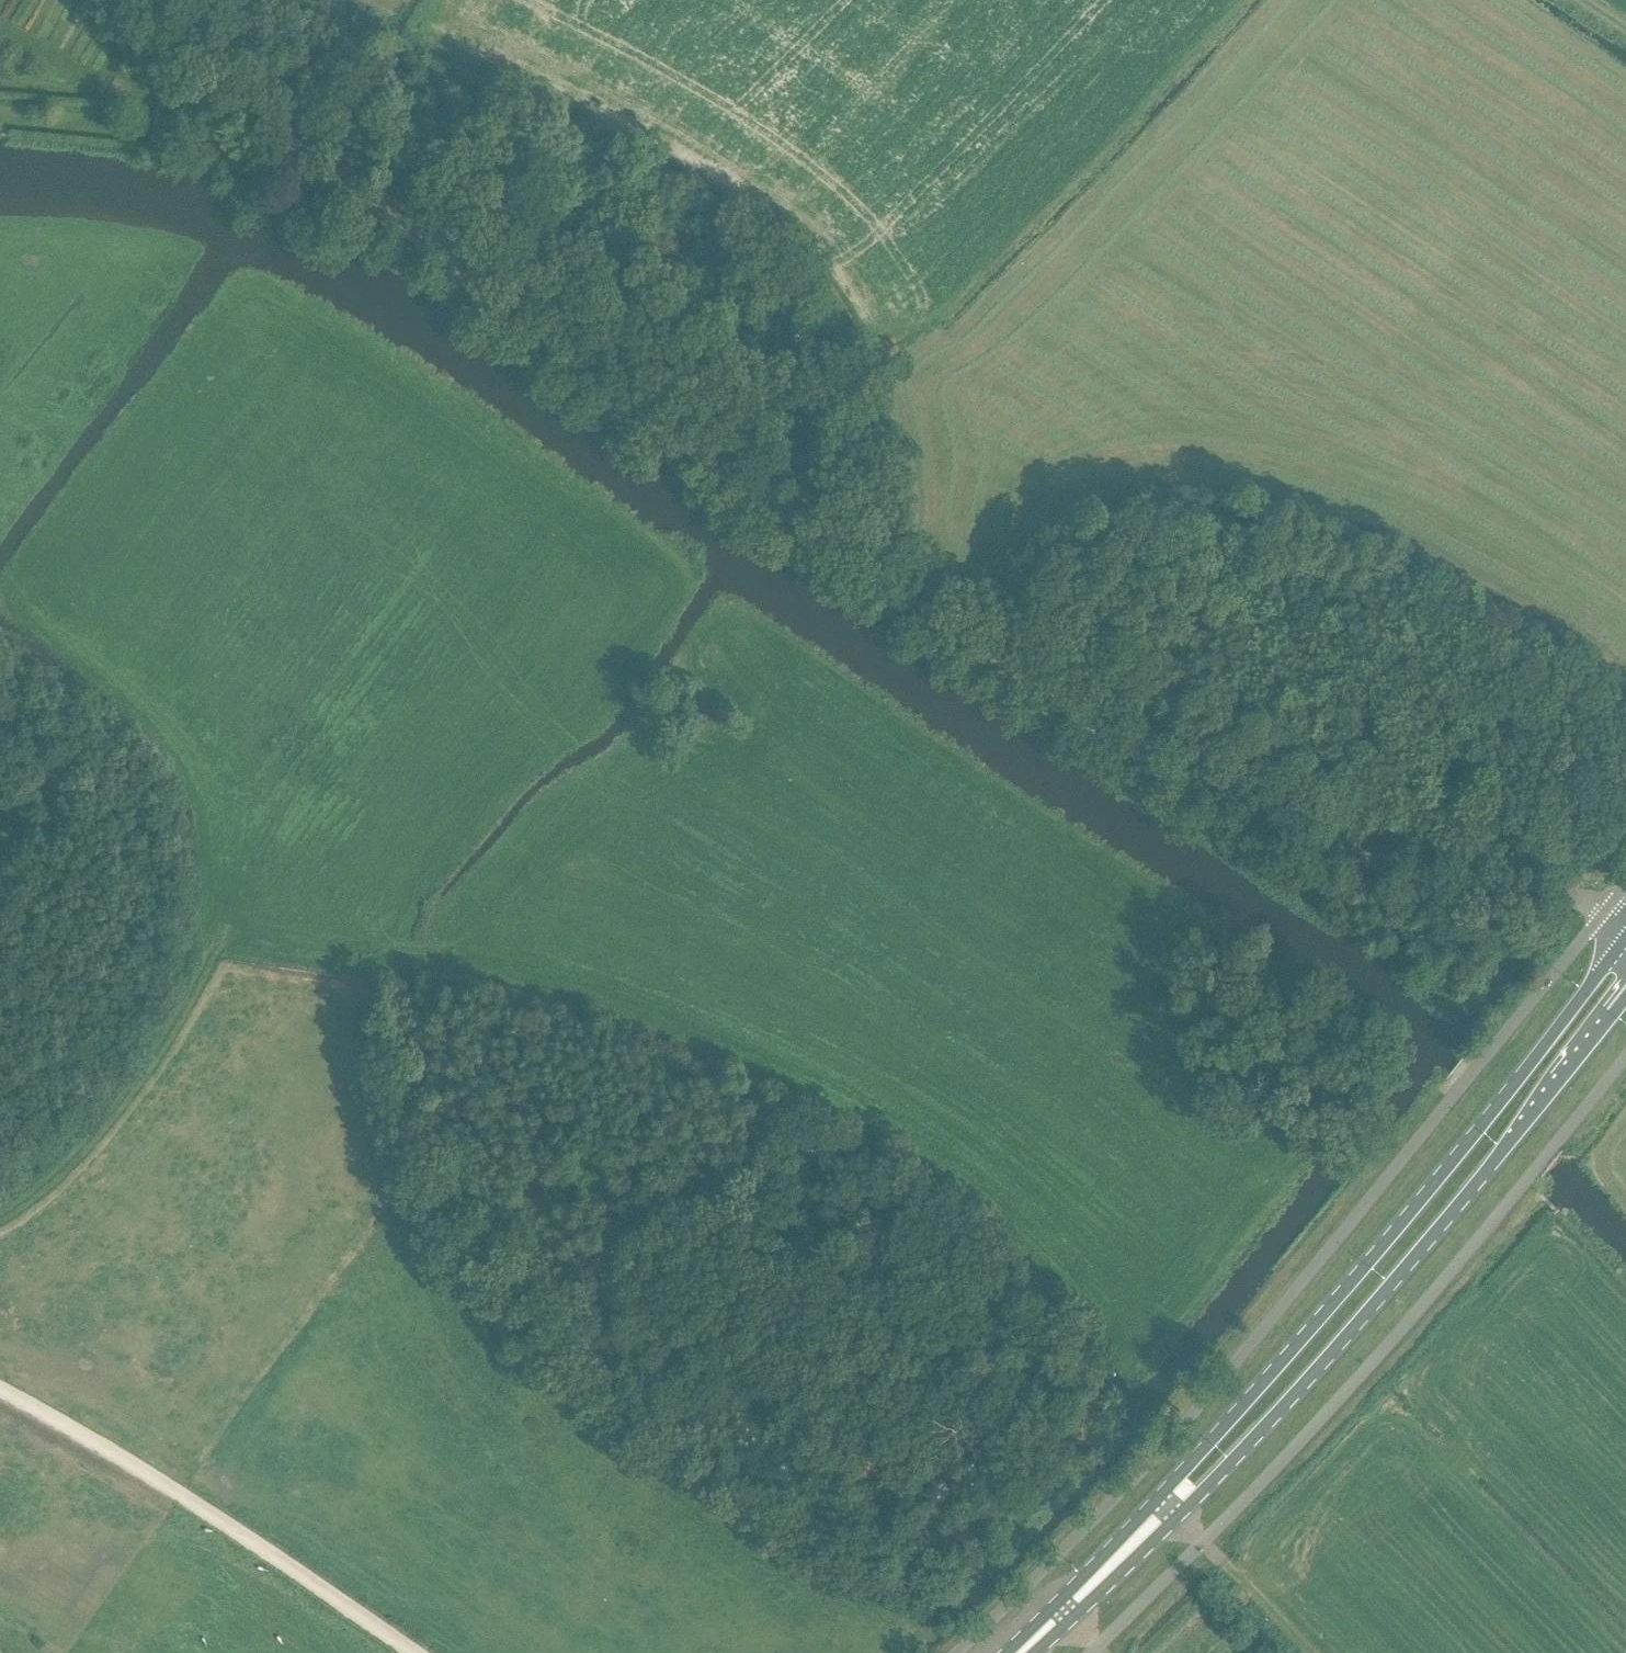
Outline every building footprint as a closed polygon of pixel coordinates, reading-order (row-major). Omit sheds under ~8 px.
[(152,90),(140,75),(133,81),(145,96),(152,90)]
